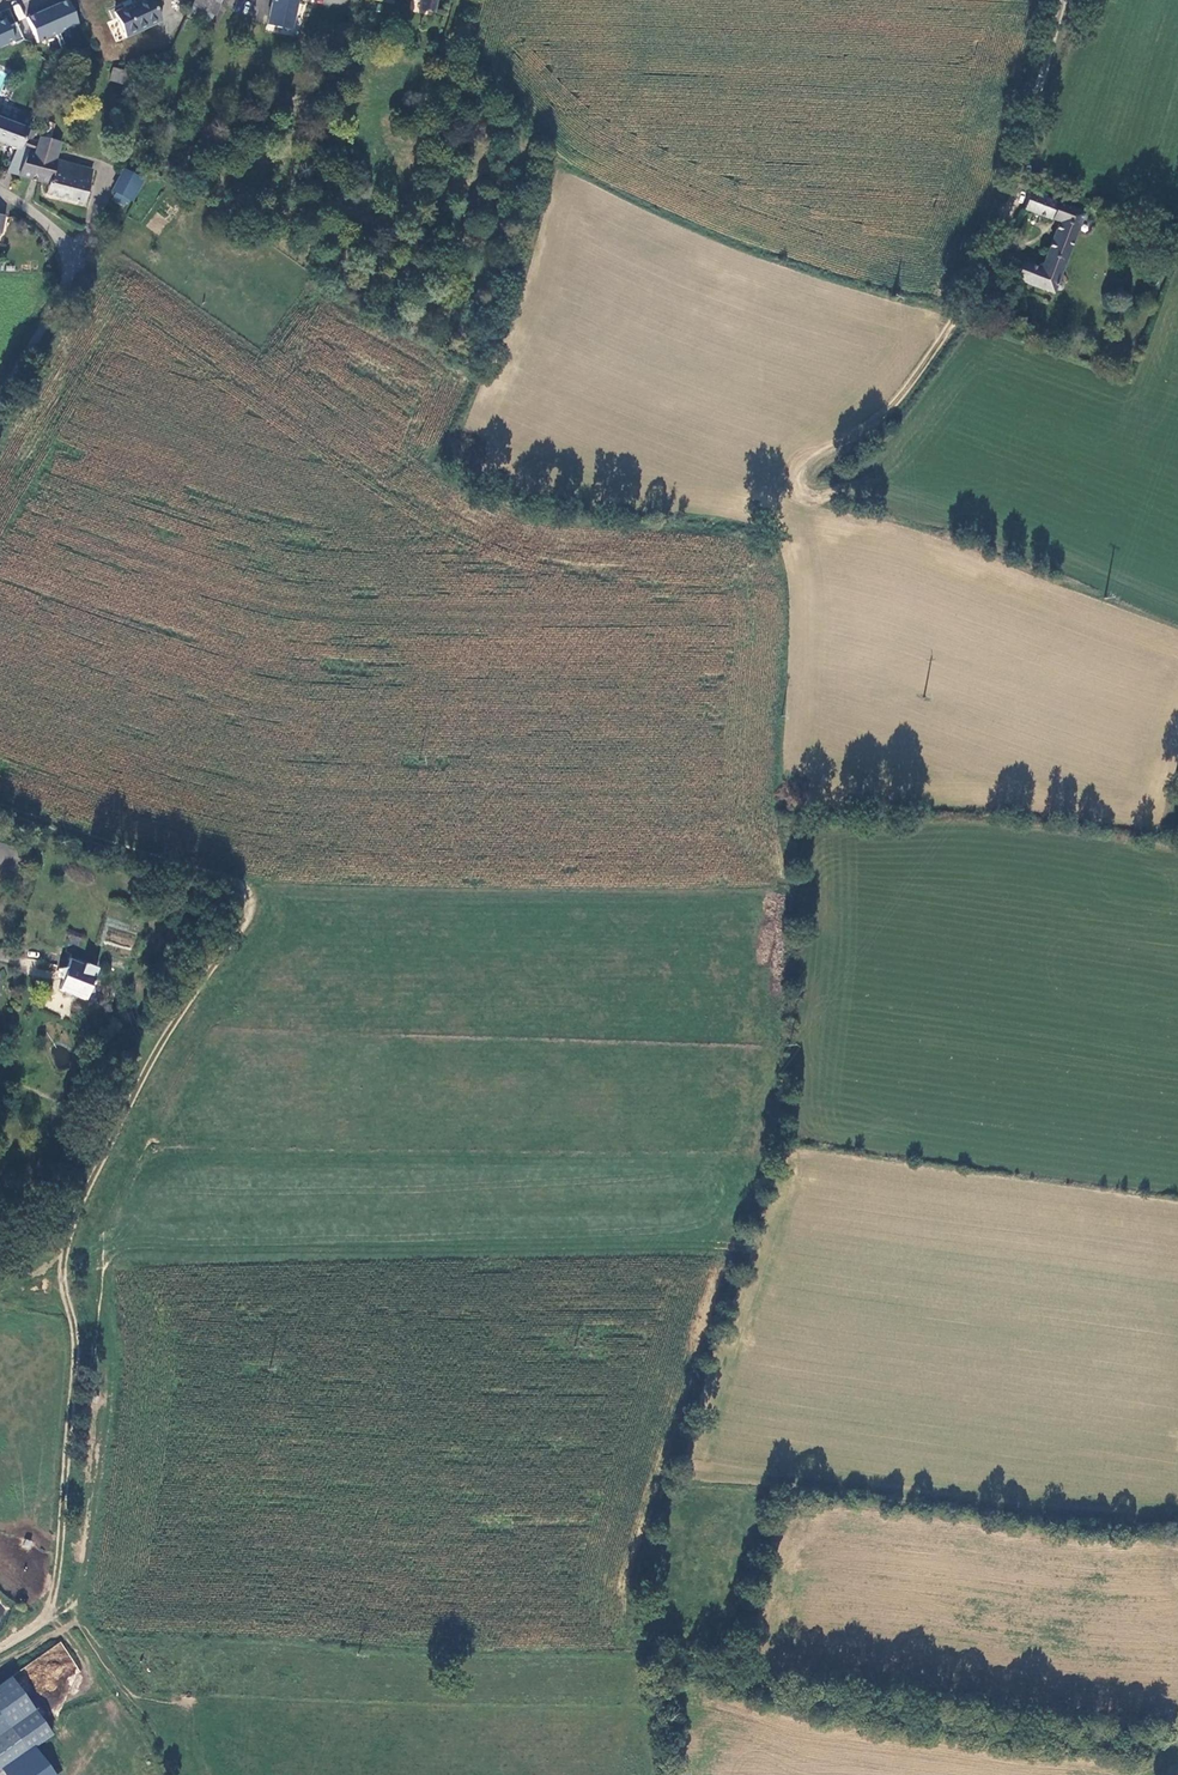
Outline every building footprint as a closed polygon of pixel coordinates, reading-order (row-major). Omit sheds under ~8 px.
[(79,24),(68,0),(67,0),(27,18),(38,43),(79,24)] [(128,38),(162,22),(153,0),(145,0),(117,12),(128,38)] [(225,0),(194,0),(192,6),(219,16),(225,0)] [(298,0),(272,0),(266,27),(292,30),(292,28),(297,3),(298,0)] [(421,0),(420,9),(435,11),(437,0),(420,0),(421,0)] [(301,31),(307,5),(297,3),(292,28),(301,31)] [(0,20),(0,48),(23,40),(14,15),(0,20)] [(127,70),(114,67),(111,80),(123,84),(127,70)] [(26,129),(31,118),(0,105),(0,118),(26,129)] [(40,119),(43,120),(51,122),(54,114),(42,112),(40,119)] [(15,149),(17,150),(19,146),(25,149),(29,138),(23,137),(26,129),(0,118),(0,143),(15,149)] [(25,149),(16,175),(46,184),(45,192),(81,202),(89,171),(54,161),(59,142),(47,139),(51,122),(43,120),(37,141),(29,138),(25,149)] [(32,132),(26,129),(23,137),(29,138),(32,132)] [(5,171),(16,175),(25,149),(19,146),(17,150),(15,149),(5,171)] [(129,198),(133,201),(144,181),(127,171),(115,191),(118,193),(114,200),(125,206),(129,198)] [(1030,194),(1024,210),(1060,223),(1043,271),(1025,264),(1019,279),(1054,293),(1086,214),(1030,194)] [(99,969),(72,959),(70,968),(64,969),(65,980),(60,993),(67,995),(67,999),(78,998),(88,1002),(89,998),(95,997),(94,983),(99,969)]
